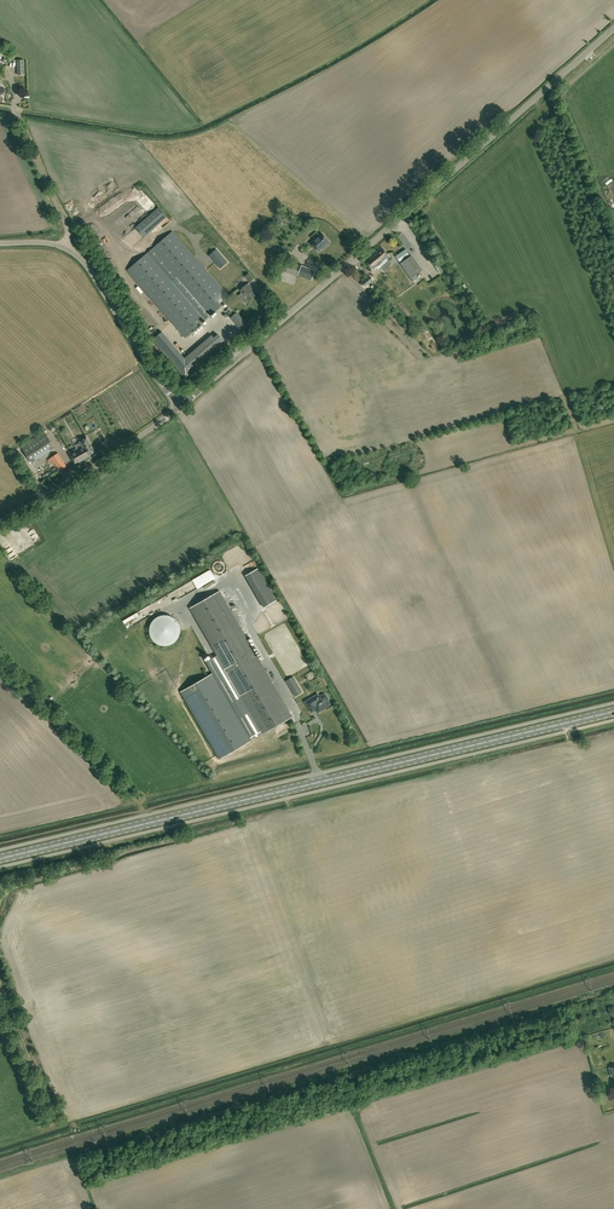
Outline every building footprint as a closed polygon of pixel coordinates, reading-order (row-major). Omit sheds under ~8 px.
[(24,59),(16,59),(17,75),(25,75),(24,59)] [(172,232),(152,249),(210,316),(230,299),(172,232)] [(318,237),(311,243),(318,251),(322,248),(323,248),(330,242),(322,234),(318,237)] [(382,247),(365,261),(374,271),(377,268),(378,269),(382,266),(381,266),(389,260),(388,259),(390,257),(382,247)] [(220,268),(227,262),(216,249),(209,255),(220,268)] [(406,250),(396,256),(400,262),(409,255),(406,250)] [(148,253),(128,270),(185,338),(206,320),(148,253)] [(400,263),(411,279),(421,271),(410,256),(400,263)] [(294,285),(300,265),(286,260),(280,280),(294,285)] [(299,272),(311,277),(312,275),(308,273),(309,271),(301,268),(299,272)] [(249,273),(246,276),(250,282),(254,279),(249,273)] [(363,286),(372,279),(369,275),(360,283),(363,286)] [(256,279),(253,283),(257,288),(261,284),(256,279)] [(242,292),(239,295),(243,300),(246,297),(249,300),(250,301),(257,294),(248,283),(245,286),(242,289),(240,290),(242,292)] [(143,318),(140,320),(148,329),(150,327),(143,318)] [(177,349),(167,357),(187,380),(224,348),(214,338),(212,335),(185,358),(177,349)] [(21,446),(32,463),(55,448),(44,431),(21,446)] [(87,461),(92,458),(90,455),(95,452),(87,437),(80,441),(81,443),(75,446),(77,448),(69,453),(74,462),(77,467),(87,461)] [(67,466),(58,453),(51,458),(60,471),(67,466)] [(277,600),(258,568),(245,575),(264,607),(277,600)] [(262,734),(292,716),(220,591),(190,608),(262,734)] [(160,615),(157,617),(153,620),(151,623),(150,627),(149,631),(150,635),(152,639),(154,642),(158,644),(161,645),(165,646),(169,645),(173,644),(176,641),(178,638),(180,635),(180,631),(180,628),(179,624),(177,621),(175,618),(172,616),(168,615),(164,615),(160,615)] [(213,673),(181,692),(219,759),(252,740),(213,673)] [(302,692),(297,683),(290,686),(296,696),(302,692)] [(311,712),(316,709),(318,712),(323,709),(322,708),(330,704),(327,700),(328,699),(326,695),(325,695),(324,694),(320,697),(318,694),(305,702),(311,712)]
